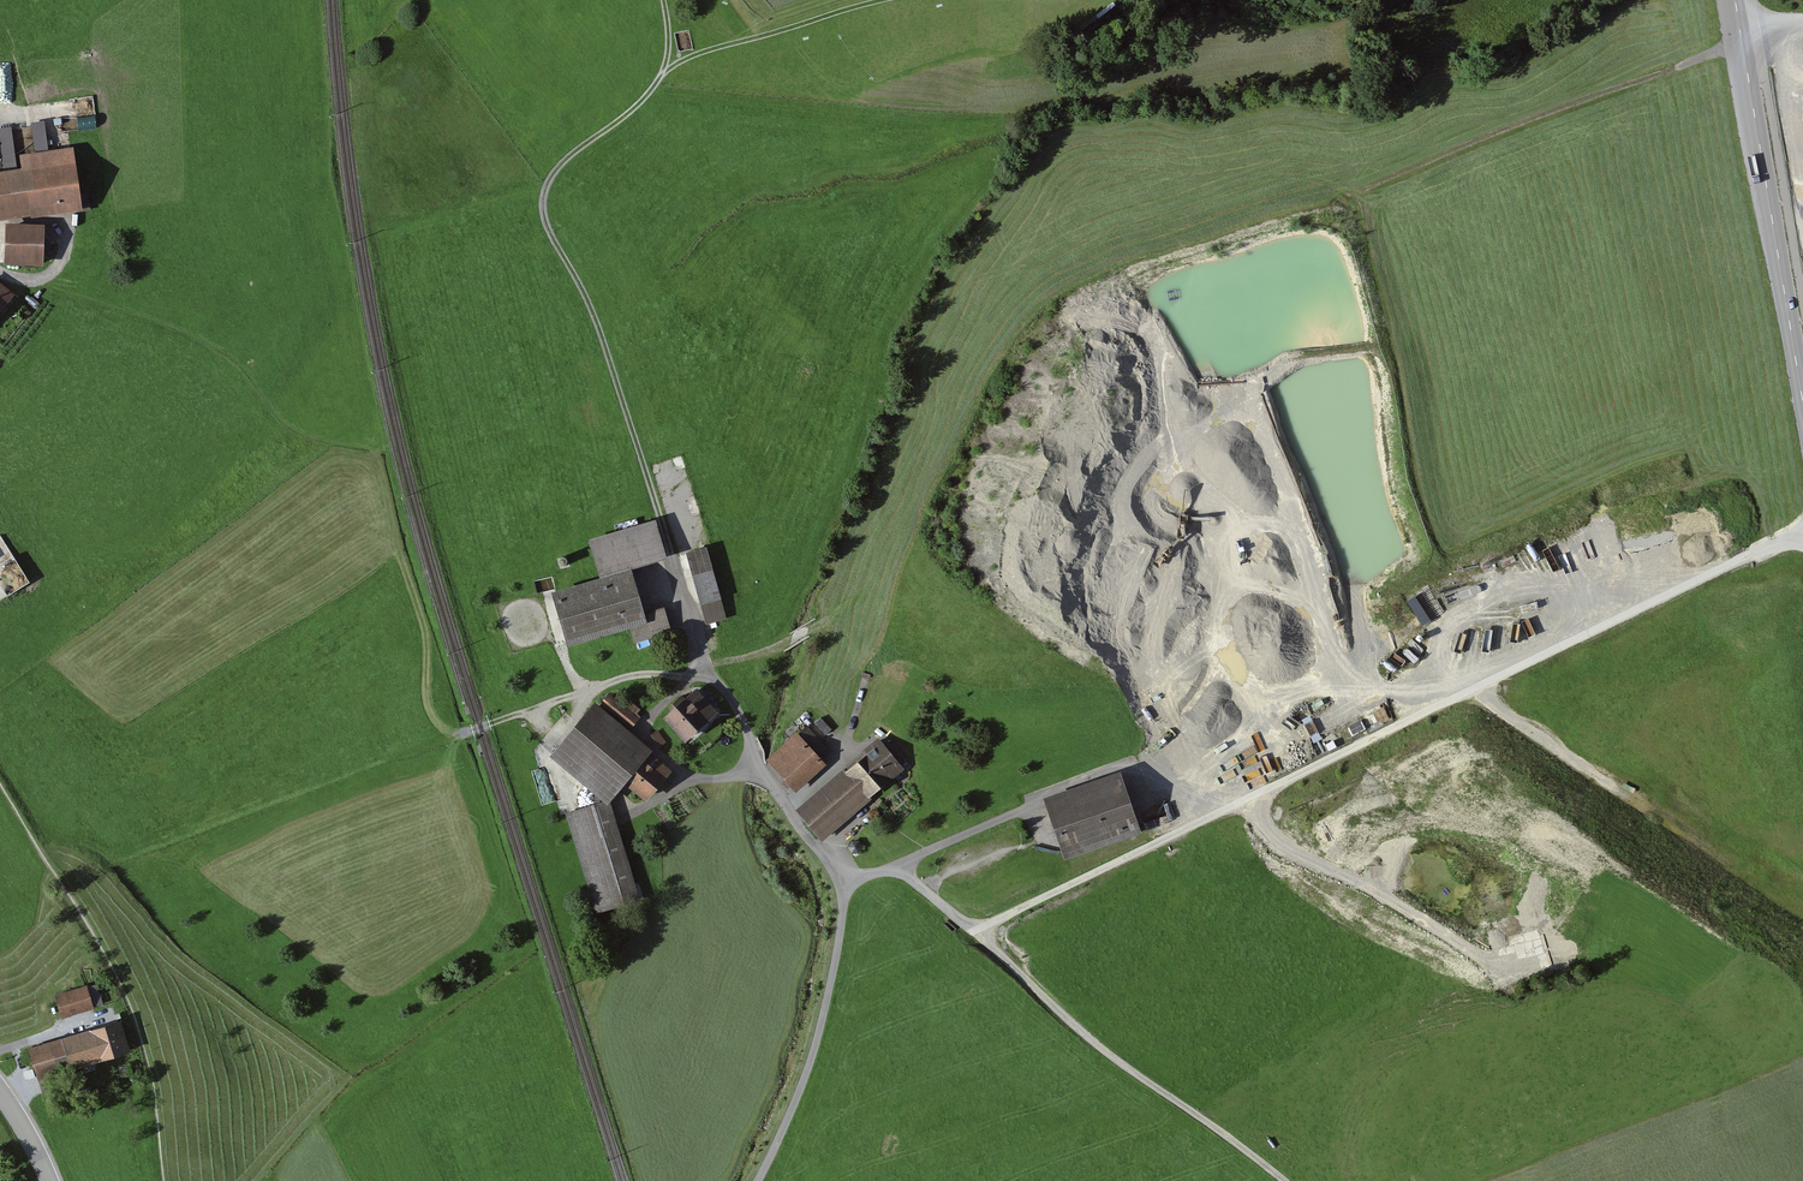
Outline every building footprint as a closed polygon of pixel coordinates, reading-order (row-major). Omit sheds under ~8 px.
[(31,125),(36,157),(49,155),(44,123),(31,125)] [(5,176),(17,174),(11,128),(0,130),(0,136),(5,176)] [(82,215),(73,152),(49,155),(36,157),(20,159),(22,173),(17,174),(5,176),(0,176),(0,224),(31,220),(31,222),(82,215)] [(46,229),(7,228),(5,268),(44,269),(46,229)] [(0,286),(0,317),(15,298),(0,286)] [(657,525),(590,544),(602,584),(553,598),(569,651),(631,633),(647,628),(644,617),(632,575),(668,564),(657,525)] [(707,551),(686,557),(706,627),(727,621),(707,551)] [(559,566),(559,567),(559,568),(560,570),(561,571),(562,571),(563,571),(565,571),(566,570),(566,569),(567,568),(567,566),(566,565),(566,564),(564,563),(563,563),(562,563),(561,564),(560,565),(559,566)] [(664,610),(644,617),(647,628),(631,633),(635,644),(671,633),(664,610)] [(696,685),(663,715),(685,738),(717,708),(696,685)] [(609,690),(600,701),(632,726),(641,716),(609,690)] [(652,747),(593,699),(549,752),(608,800),(625,781),(649,750),(652,747)] [(832,729),(821,717),(815,722),(826,734),(832,729)] [(805,724),(767,759),(796,791),(826,764),(821,757),(829,750),(805,724)] [(658,729),(651,733),(659,745),(666,740),(658,729)] [(868,752),(846,770),(870,798),(907,767),(880,734),(864,746),(868,752)] [(671,768),(649,750),(625,781),(646,798),(671,768)] [(1122,768),(1044,794),(1064,854),(1142,828),(1122,768)] [(870,798),(846,770),(798,809),(822,837),(870,798)] [(611,801),(567,814),(597,910),(641,897),(611,801)] [(1168,808),(1146,814),(1149,823),(1170,817),(1168,808)] [(97,983),(88,986),(93,1004),(103,1001),(97,983)] [(87,984),(55,993),(62,1016),(94,1007),(93,1004),(88,986),(87,984)] [(121,1018),(62,1036),(71,1066),(130,1048),(121,1018)] [(62,1036),(29,1045),(44,1093),(76,1084),(71,1066),(62,1036)]
